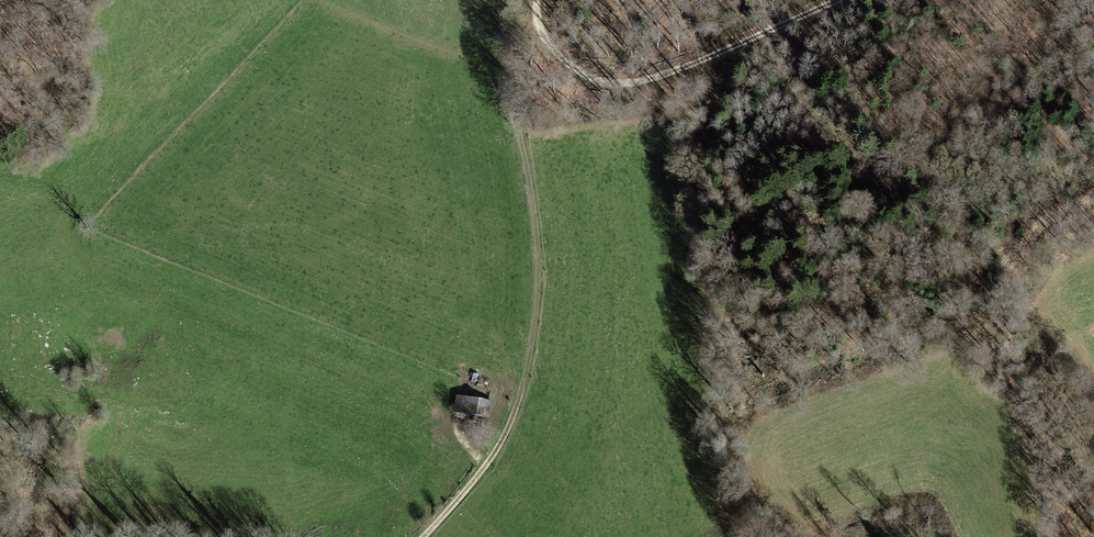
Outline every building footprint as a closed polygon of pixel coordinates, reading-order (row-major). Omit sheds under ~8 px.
[(491,400),(456,394),(453,410),(488,416),(491,400)]
